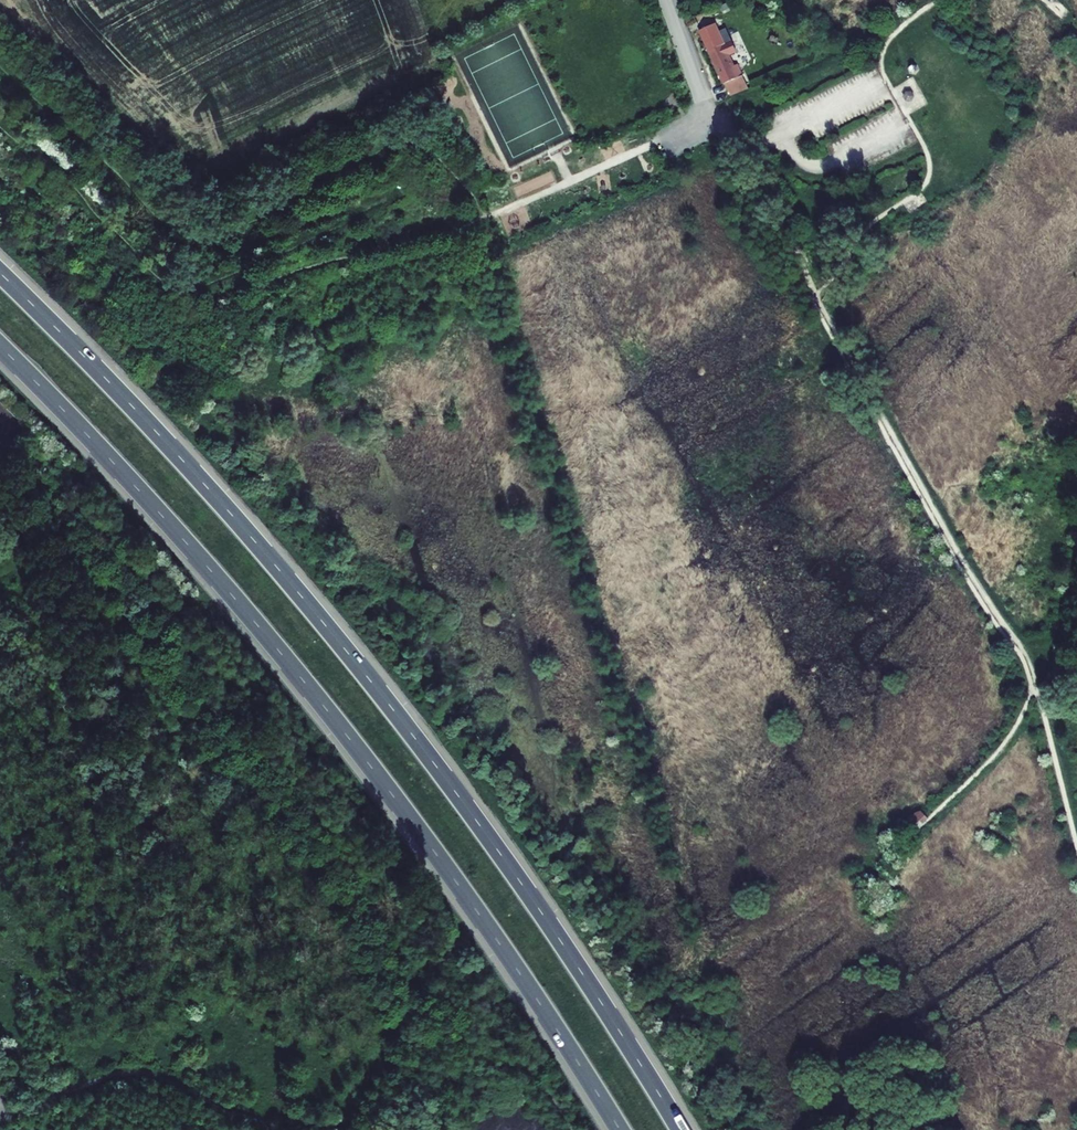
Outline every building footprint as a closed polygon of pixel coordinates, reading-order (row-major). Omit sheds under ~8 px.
[(708,25),(692,33),(724,97),(742,88),(732,67),(724,71),(719,59),(727,56),(722,44),(717,46),(708,25)] [(918,811),(909,818),(916,824),(921,820),(923,822),(929,816),(923,811),(918,811)]
